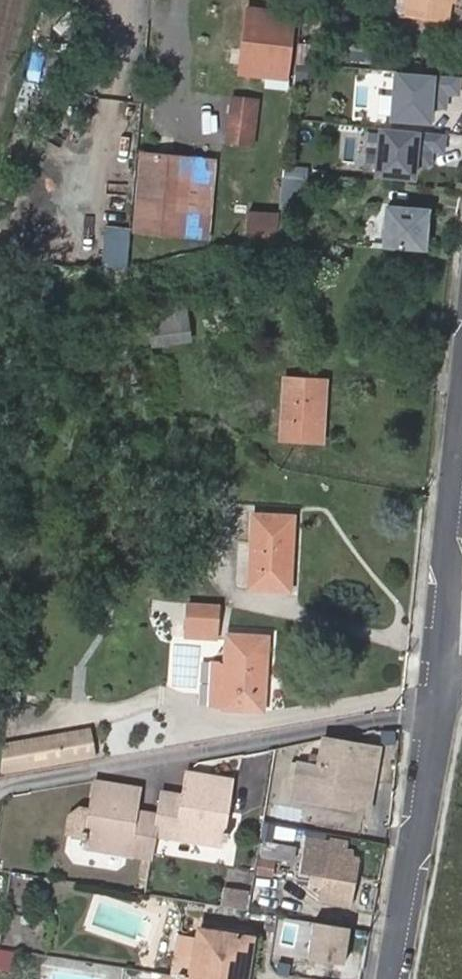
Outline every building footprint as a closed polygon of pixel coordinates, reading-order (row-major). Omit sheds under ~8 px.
[(410,0),(402,0),(400,11),(409,12),(410,0)] [(409,12),(449,18),(452,0),(410,0),(409,12)] [(289,73),(294,31),(270,29),(265,70),(289,73)] [(294,41),(292,65),(310,66),(312,43),(294,41)] [(440,104),(441,90),(458,91),(460,75),(398,70),(396,93),(388,92),(386,116),(430,120),(431,103),(440,104)] [(262,99),(233,96),(228,141),(257,145),(262,99)] [(445,149),(447,133),(385,126),(383,149),(374,148),(371,174),(416,179),(418,160),(426,161),(428,147),(445,149)] [(191,159),(140,155),(132,232),(184,236),(191,159)] [(282,164),(281,200),(304,201),(306,165),(282,164)] [(425,250),(429,209),(388,205),(384,247),(425,250)] [(278,214),(249,212),(246,242),(274,242),(278,214)] [(126,267),(129,227),(102,225),(100,265),(126,267)] [(153,345),(191,339),(185,298),(137,305),(140,326),(149,325),(153,345)] [(325,380),(286,379),(283,434),(322,438),(325,380)] [(254,515),(252,584),(289,587),(292,517),(254,515)] [(187,638),(218,638),(219,606),(188,604),(187,638)] [(226,662),(224,705),(264,707),(267,637),(227,635),(226,662)] [(211,704),(224,705),(226,662),(213,660),(211,704)] [(91,729),(82,731),(6,745),(3,770),(80,756),(96,753),(91,729)] [(380,750),(324,740),(318,769),(300,766),(294,798),(368,812),(380,750)] [(190,794),(164,789),(160,811),(156,834),(226,847),(239,781),(194,772),(190,794)] [(148,787),(100,780),(86,845),(152,858),(156,834),(160,811),(144,809),(148,787)] [(324,885),(330,851),(345,854),(347,840),(332,837),(332,839),(308,835),(301,873),(312,875),(311,883),(323,886),(324,885)] [(295,860),(298,847),(265,841),(263,855),(295,860)] [(321,899),(352,905),(359,857),(345,854),(330,851),(324,885),(323,886),(321,899)] [(228,886),(225,904),(249,908),(252,889),(228,886)] [(349,929),(285,920),(280,957),(344,966),(349,929)] [(204,978),(249,978),(255,936),(200,928),(198,937),(179,934),(173,974),(191,977),(204,978)] [(14,948),(0,947),(0,967),(12,968),(14,948)]
